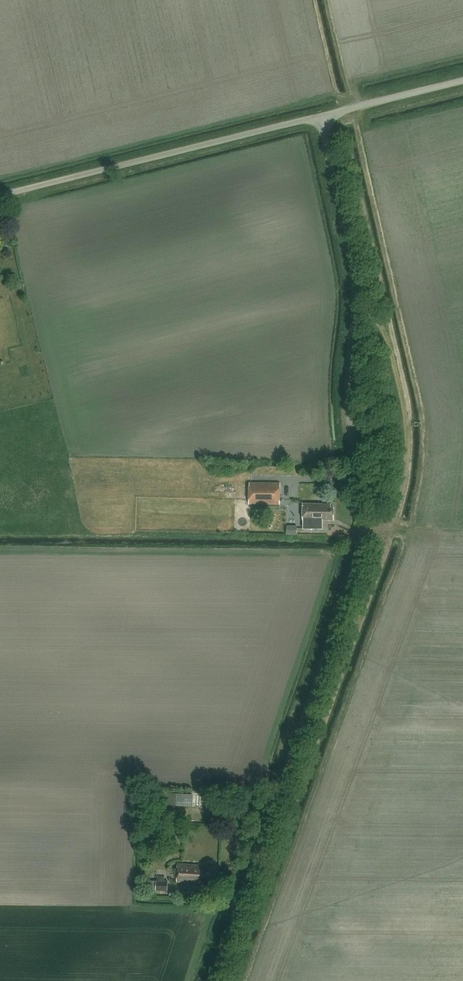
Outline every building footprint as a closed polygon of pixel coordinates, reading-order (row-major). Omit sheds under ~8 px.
[(249,505),(281,505),(281,483),(249,483),(249,505)] [(331,517),(334,517),(334,508),(331,508),(331,505),(304,505),(304,519),(330,520),(331,517)] [(291,524),(291,534),(301,534),(301,525),(291,524)] [(192,805),(192,793),(162,793),(161,804),(192,805)] [(214,881),(218,881),(219,872),(214,872),(215,867),(179,864),(178,883),(214,885),(214,881)] [(157,890),(168,891),(168,881),(165,881),(165,876),(158,876),(157,890)]
